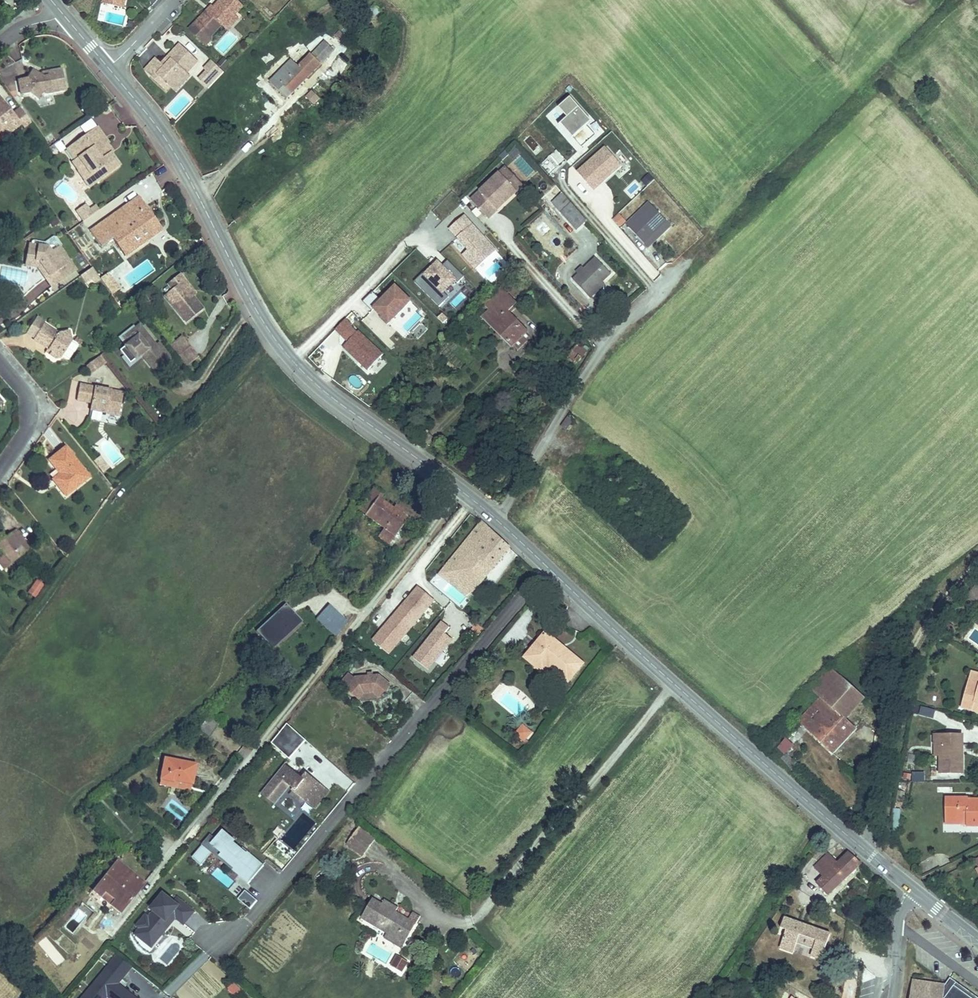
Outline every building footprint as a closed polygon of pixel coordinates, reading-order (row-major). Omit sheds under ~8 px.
[(206,45),(211,40),(211,37),(222,25),(234,17),(235,16),(243,7),(236,0),(222,0),(214,9),(210,13),(208,11),(190,29),(206,45)] [(30,5),(34,11),(38,8),(34,2),(30,5)] [(234,17),(222,25),(229,31),(239,20),(235,16),(234,17)] [(286,99),(334,51),(325,42),(299,67),(292,60),(270,82),(286,99)] [(180,45),(169,57),(172,60),(154,79),(166,91),(170,86),(184,71),(187,73),(198,61),(180,45)] [(145,70),(154,79),(172,60),(169,57),(162,64),(156,58),(145,70)] [(211,60),(195,76),(207,89),(224,72),(211,60)] [(66,90),(62,69),(47,72),(48,77),(43,78),(40,75),(33,71),(27,79),(18,80),(21,94),(30,93),(38,99),(43,92),(45,89),(50,88),(51,93),(66,90)] [(187,73),(184,71),(170,86),(175,92),(190,76),(187,73)] [(307,97),(313,103),(319,98),(312,91),(307,97)] [(1,130),(6,136),(21,124),(24,128),(31,122),(21,108),(13,113),(0,97),(0,131),(1,130)] [(587,126),(592,122),(570,98),(559,108),(568,118),(561,124),(580,146),(584,143),(585,145),(596,136),(587,126)] [(80,127),(86,135),(97,127),(91,119),(80,127)] [(573,138),(561,124),(559,126),(571,140),(573,138)] [(97,127),(86,135),(73,144),(81,156),(79,157),(85,166),(97,183),(120,166),(110,153),(105,156),(100,149),(108,144),(109,143),(97,127)] [(67,149),(75,160),(79,157),(81,156),(73,144),(67,149)] [(113,151),(108,144),(100,149),(105,156),(110,153),(113,151)] [(593,190),(622,166),(606,148),(577,172),(593,190)] [(85,166),(79,171),(91,187),(97,183),(85,166)] [(506,167),(500,173),(517,192),(523,186),(506,167)] [(488,218),(505,203),(503,201),(507,197),(509,199),(517,192),(500,173),(471,200),(488,218)] [(576,230),(587,221),(556,186),(545,195),(576,230)] [(139,197),(90,231),(101,247),(113,239),(125,256),(162,230),(139,197)] [(628,227),(651,205),(649,203),(626,225),(628,227)] [(84,221),(98,210),(95,206),(89,211),(85,205),(77,210),(84,221)] [(644,243),(667,221),(651,205),(628,227),(644,243)] [(613,219),(620,226),(626,221),(619,213),(613,219)] [(469,251),(464,256),(476,269),(497,251),(465,215),(449,229),(469,251)] [(54,226),(59,223),(55,218),(50,221),(54,226)] [(671,226),(667,221),(644,243),(648,248),(671,226)] [(32,242),(31,245),(30,244),(27,259),(39,261),(50,276),(56,285),(76,270),(59,247),(61,245),(56,238),(53,237),(45,243),(33,241),(32,242)] [(573,280),(588,296),(603,282),(611,274),(596,258),(585,269),(578,275),(573,280)] [(46,279),(50,276),(39,261),(27,259),(26,265),(38,267),(46,279)] [(458,283),(464,277),(448,260),(442,267),(437,263),(426,274),(424,272),(414,282),(439,307),(449,297),(443,292),(455,280),(458,283)] [(578,275),(585,269),(582,266),(575,272),(578,275)] [(92,267),(80,276),(85,283),(92,278),(97,275),(92,267)] [(108,273),(105,275),(112,284),(106,287),(112,295),(119,289),(108,273)] [(165,295),(186,322),(203,309),(193,296),(182,282),(185,280),(180,274),(167,283),(172,289),(165,295)] [(105,275),(100,278),(106,287),(112,284),(105,275)] [(182,282),(193,296),(196,294),(185,280),(182,282)] [(603,282),(588,296),(591,299),(606,285),(603,282)] [(377,295),(367,306),(372,311),(374,309),(383,317),(386,314),(392,320),(411,301),(396,286),(382,300),(377,295)] [(512,346),(513,346),(526,333),(526,332),(508,313),(517,304),(501,288),(484,304),(490,310),(483,317),(498,332),(512,346)] [(18,317),(13,306),(0,312),(0,325),(18,317)] [(389,323),(392,320),(386,314),(383,317),(389,323)] [(344,317),(334,329),(342,335),(351,323),(344,317)] [(35,337),(44,324),(37,319),(27,332),(35,337)] [(49,354),(56,359),(61,358),(72,343),(71,337),(64,333),(59,334),(44,324),(35,337),(34,339),(48,349),(51,351),(49,354)] [(128,343),(124,337),(136,328),(133,325),(118,337),(125,346),(128,343)] [(128,343),(125,346),(120,350),(124,355),(130,363),(142,354),(144,356),(149,363),(152,360),(158,367),(170,357),(159,343),(156,346),(139,325),(136,328),(124,337),(128,343)] [(383,354),(358,331),(343,347),(368,370),(383,354)] [(517,350),(530,337),(526,333),(513,346),(517,350)] [(170,346),(186,365),(198,356),(182,336),(170,346)] [(578,344),(570,353),(569,355),(576,361),(578,363),(587,352),(578,344)] [(130,363),(124,355),(121,357),(129,368),(144,356),(142,354),(130,363)] [(101,355),(96,358),(101,365),(106,362),(101,355)] [(87,365),(92,372),(101,365),(96,358),(87,365)] [(152,360),(149,363),(155,370),(158,367),(152,360)] [(77,400),(91,403),(90,410),(92,410),(102,412),(119,416),(123,393),(80,384),(77,400)] [(102,412),(92,410),(91,419),(100,421),(102,412)] [(560,422),(555,419),(549,430),(554,433),(560,422)] [(66,496),(89,477),(65,447),(49,460),(60,474),(64,478),(57,484),(66,496)] [(94,461),(101,470),(107,465),(100,456),(94,461)] [(53,480),(57,484),(64,478),(60,474),(53,480)] [(359,510),(384,528),(378,537),(389,544),(407,519),(400,514),(398,512),(396,514),(392,511),(393,509),(379,498),(383,493),(375,488),(359,510)] [(393,509),(392,511),(396,514),(398,512),(400,514),(402,511),(396,506),(393,509)] [(484,560),(492,566),(493,567),(509,547),(482,522),(444,569),(453,576),(458,571),(457,570),(464,561),(475,571),(484,560)] [(32,539),(26,543),(16,530),(0,542),(0,548),(3,552),(0,555),(0,564),(4,569),(36,544),(32,539)] [(440,574),(466,595),(476,588),(493,567),(492,566),(484,560),(475,571),(464,561),(457,570),(458,571),(453,576),(444,569),(440,574)] [(43,585),(37,581),(29,592),(35,597),(43,585)] [(417,621),(434,600),(418,586),(408,599),(410,601),(408,604),(405,602),(401,607),(417,621)] [(973,588),(967,595),(977,605),(977,592),(973,588)] [(256,632),(273,650),(283,641),(279,636),(295,620),(287,612),(290,609),(285,604),(256,632)] [(330,605),(316,619),(333,634),(336,631),(339,634),(341,631),(340,631),(348,622),(330,605)] [(417,621),(401,607),(396,613),(412,627),(417,621)] [(279,636),(283,641),(302,622),(290,609),(287,612),(295,620),(279,636)] [(396,613),(390,619),(406,633),(412,627),(396,613)] [(389,654),(406,633),(390,619),(386,625),(389,627),(386,630),(384,628),(373,640),(389,654)] [(477,634),(483,627),(474,621),(468,627),(477,634)] [(413,658),(428,669),(452,639),(445,633),(450,627),(442,622),(413,658)] [(583,664),(546,633),(525,658),(535,666),(541,659),(548,666),(568,682),(583,664)] [(541,659),(535,666),(543,673),(548,666),(541,659)] [(811,689),(822,700),(842,678),(831,668),(811,689)] [(971,672),(961,707),(973,710),(975,702),(977,703),(977,674),(971,672)] [(346,689),(355,679),(349,674),(341,684),(346,689)] [(379,697),(390,685),(379,676),(356,678),(355,679),(346,689),(359,699),(364,693),(374,693),(379,697)] [(842,678),(822,700),(845,720),(865,699),(842,678)] [(855,729),(845,720),(822,700),(801,724),(832,753),(855,729)] [(209,736),(218,724),(208,716),(199,729),(209,736)] [(306,740),(287,724),(271,743),(290,759),(306,740)] [(524,741),(525,740),(531,732),(523,725),(516,734),(524,741)] [(962,735),(934,735),(934,744),(936,744),(936,755),(940,755),(940,773),(962,773),(962,735)] [(784,736),(774,745),(783,754),(793,745),(784,736)] [(159,785),(191,791),(196,765),(164,758),(159,785)] [(286,765),(262,794),(274,804),(289,786),(316,807),(329,791),(306,773),(302,778),(286,765)] [(967,800),(967,798),(945,798),(945,818),(966,818),(966,824),(966,826),(977,826),(977,800),(967,800)] [(376,840),(359,828),(348,843),(364,855),(376,840)] [(253,857),(242,848),(241,850),(233,843),(235,841),(223,832),(216,840),(209,835),(202,845),(203,846),(193,859),(201,866),(212,854),(216,848),(223,854),(220,857),(236,870),(239,866),(243,869),(253,857)] [(242,848),(235,841),(233,843),(241,850),(242,848)] [(264,866),(253,857),(243,869),(239,866),(236,870),(220,857),(223,854),(216,848),(212,854),(248,884),(264,866)] [(827,895),(861,863),(849,852),(817,884),(827,895)] [(823,877),(838,863),(828,853),(814,867),(823,877)] [(120,914),(141,887),(144,883),(117,861),(98,886),(104,891),(100,895),(113,905),(111,907),(120,914)] [(218,869),(214,876),(230,887),(234,881),(218,869)] [(94,890),(100,895),(104,891),(98,886),(94,890)] [(249,910),(257,900),(245,890),(237,900),(249,910)] [(197,914),(181,901),(178,905),(167,896),(154,911),(158,914),(152,921),(149,918),(141,928),(144,931),(159,944),(174,926),(170,923),(175,917),(179,920),(187,927),(197,914)] [(390,909),(392,905),(384,901),(382,905),(372,899),(362,917),(371,923),(373,920),(380,925),(379,927),(388,932),(405,943),(416,925),(408,920),(396,913),(390,909)] [(408,920),(416,925),(421,916),(413,912),(408,920)] [(170,923),(174,926),(179,920),(175,917),(170,923)] [(821,959),(830,934),(805,925),(805,926),(784,919),(780,928),(786,930),(780,947),(793,952),(797,942),(813,948),(811,955),(821,959)] [(159,944),(144,931),(140,936),(155,949),(159,944)] [(405,943),(388,932),(384,938),(402,948),(405,943)] [(34,966),(40,961),(29,948),(23,953),(34,966)] [(122,979),(132,967),(117,955),(83,997),(97,997),(102,992),(108,996),(110,997),(136,997),(118,984),(114,981),(118,976),(122,979)] [(391,966),(405,972),(410,961),(396,955),(391,966)] [(950,978),(945,985),(912,981),(910,997),(977,997),(950,978)] [(228,988),(236,996),(241,990),(233,983),(228,988)]
